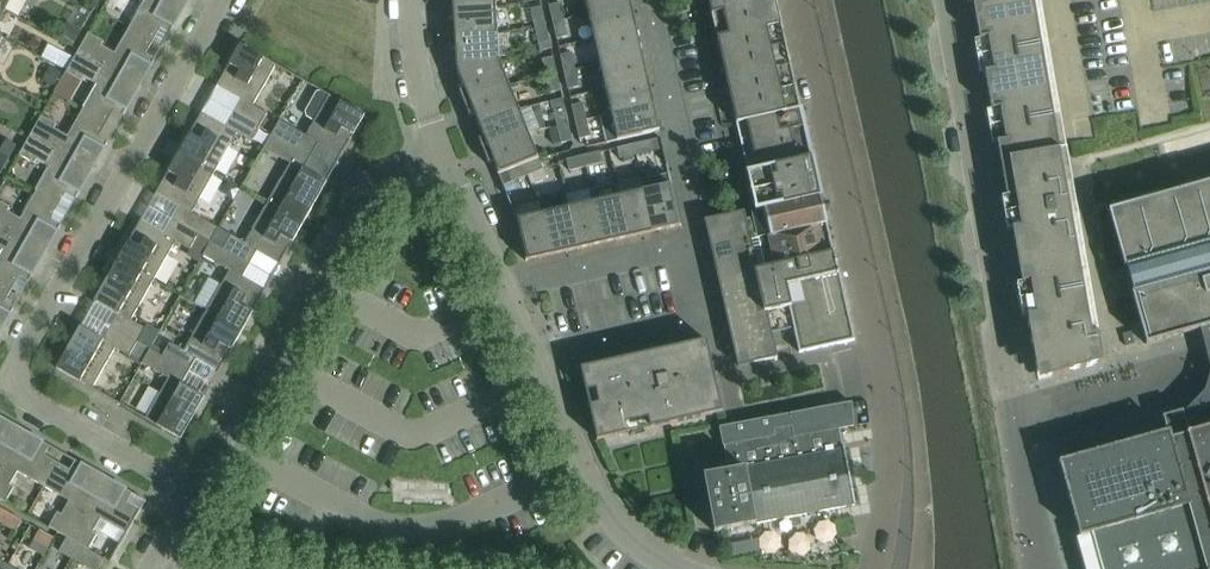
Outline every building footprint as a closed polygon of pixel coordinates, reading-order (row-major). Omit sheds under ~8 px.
[(2,10),(3,9),(16,16),(25,0),(0,0),(0,9),(2,10)] [(186,5),(178,0),(141,0),(143,1),(128,27),(152,40),(160,28),(169,33),(184,6),(185,7),(186,5)] [(495,0),(451,0),(452,10),(495,7),(495,0)] [(626,0),(584,0),(587,13),(627,4),(626,0)] [(717,38),(780,24),(775,0),(765,0),(711,12),(702,14),(706,28),(714,26),(717,38)] [(711,12),(765,0),(702,0),(704,8),(709,7),(711,12)] [(1035,8),(1033,0),(977,0),(972,1),(978,39),(987,38),(993,69),(984,71),(991,110),(1000,108),(1000,109),(1000,111),(1005,140),(996,142),(1006,197),(1008,196),(1008,197),(1009,197),(1014,227),(1014,228),(1011,228),(1021,283),(1030,282),(1030,283),(1030,284),(1035,314),(1026,315),(1035,363),(1037,363),(1037,362),(1038,362),(1049,360),(1051,374),(1051,377),(1102,362),(1097,332),(1091,334),(1035,8)] [(548,5),(551,22),(563,19),(559,2),(548,5)] [(634,17),(634,16),(630,17),(627,4),(587,13),(593,38),(635,29),(633,17),(634,17)] [(529,9),(533,26),(545,23),(541,6),(529,9)] [(497,33),(495,7),(452,10),(452,23),(448,23),(448,36),(497,33)] [(563,19),(552,22),(555,39),(567,36),(563,19)] [(57,38),(61,41),(71,46),(80,31),(66,23),(57,38)] [(533,26),(539,51),(550,48),(545,23),(533,26)] [(717,38),(721,59),(786,44),(783,34),(780,24),(717,38)] [(145,53),(152,40),(128,27),(114,53),(100,45),(102,41),(87,32),(76,52),(139,88),(140,86),(139,85),(154,58),(145,53)] [(638,55),(635,42),(639,41),(639,40),(638,40),(635,29),(593,38),(599,64),(638,55)] [(498,60),(497,33),(448,36),(449,49),(454,49),(455,61),(455,67),(457,72),(458,77),(498,60)] [(65,58),(71,46),(61,41),(54,52),(65,58)] [(239,44),(228,64),(232,66),(229,72),(225,70),(215,87),(216,87),(217,87),(238,99),(231,112),(258,127),(266,113),(252,105),(275,64),(239,44)] [(721,59),(726,80),(790,65),(788,55),(786,44),(721,59)] [(138,90),(139,88),(76,52),(65,72),(80,80),(82,76),(96,84),(81,110),(105,123),(113,110),(122,116),(137,89),(138,90)] [(559,55),(563,72),(574,69),(571,52),(559,55)] [(645,67),(641,68),(638,55),(599,64),(604,89),(647,79),(644,68),(645,67)] [(541,59),(545,76),(556,73),(552,56),(541,59)] [(508,85),(498,60),(458,77),(463,89),(459,91),(464,103),(508,85)] [(726,80),(731,101),(795,86),(793,76),(792,76),(790,65),(726,80)] [(62,74),(50,67),(42,80),(54,87),(62,74)] [(563,72),(567,89),(578,86),(574,69),(563,72)] [(560,90),(556,73),(545,76),(549,93),(560,90)] [(649,105),(646,92),(650,91),(650,90),(649,91),(647,79),(604,89),(610,114),(649,105)] [(518,109),(508,85),(464,103),(469,115),(473,113),(478,125),(518,109)] [(735,120),(735,122),(800,108),(797,96),(795,86),(731,101),(735,120)] [(348,132),(352,134),(364,115),(328,94),(305,135),(278,120),(271,134),(310,156),(317,143),(339,156),(338,157),(339,157),(349,140),(345,138),(348,132)] [(571,105),(574,122),(586,119),(582,102),(571,105)] [(658,130),(656,118),(656,117),(652,118),(649,105),(610,114),(601,116),(607,142),(658,130)] [(552,109),(556,126),(567,123),(564,106),(552,109)] [(750,138),(757,169),(757,170),(812,157),(812,156),(811,156),(808,140),(807,140),(804,125),(805,125),(801,108),(800,108),(735,122),(739,140),(750,138)] [(528,133),(518,109),(478,125),(482,137),(478,138),(483,151),(528,133)] [(98,136),(105,123),(81,110),(67,135),(53,128),(55,124),(41,115),(29,135),(92,171),(94,169),(92,168),(107,141),(98,136)] [(250,141),(258,127),(231,112),(224,124),(203,112),(203,111),(202,110),(192,127),(196,130),(193,136),(189,133),(178,152),(213,173),(236,133),(250,141)] [(574,122),(578,139),(590,136),(586,119),(574,122)] [(567,123),(556,126),(560,143),(571,140),(567,123)] [(538,158),(528,133),(483,151),(488,163),(492,161),(497,174),(505,171),(522,164),(538,158)] [(303,169),(310,156),(271,134),(263,148),(289,163),(267,203),(302,223),(313,204),(309,201),(312,195),(316,198),(326,181),(325,180),(324,181),(303,169)] [(91,173),(92,171),(29,135),(18,155),(33,163),(36,159),(49,167),(34,193),(58,206),(66,193),(75,199),(90,172),(91,173)] [(0,148),(0,152),(9,157),(15,145),(5,139),(0,148)] [(633,143),(635,155),(652,151),(650,140),(633,143)] [(616,147),(618,159),(635,155),(633,143),(616,147)] [(599,151),(582,155),(585,166),(602,162),(599,151)] [(0,152),(0,167),(2,168),(9,157),(0,152)] [(191,212),(213,173),(178,152),(167,171),(171,174),(168,180),(164,177),(154,194),(155,195),(156,194),(177,206),(170,219),(197,234),(197,235),(209,241),(210,241),(217,227),(191,212)] [(585,166),(582,155),(565,159),(568,170),(585,166)] [(750,190),(750,191),(816,176),(816,174),(815,174),(812,159),(812,157),(757,170),(757,169),(745,171),(746,175),(747,175),(750,190)] [(542,169),(538,158),(522,164),(526,175),(542,169)] [(526,175),(522,164),(505,171),(510,182),(526,175)] [(678,226),(680,226),(668,173),(642,179),(645,189),(654,228),(665,226),(666,230),(666,228),(678,226)] [(755,207),(755,210),(820,195),(820,193),(819,193),(816,178),(816,177),(816,176),(750,191),(750,192),(751,192),(753,202),(752,203),(753,208),(755,207)] [(1130,212),(1128,205),(1108,210),(1145,344),(1148,343),(1146,335),(1195,322),(1197,330),(1199,329),(1209,326),(1209,181),(1194,186),(1196,194),(1165,203),(1162,195),(1142,200),(1144,208),(1130,212)] [(654,228),(645,189),(619,195),(628,237),(639,234),(639,236),(640,236),(639,232),(654,228)] [(58,206),(34,193),(20,218),(6,211),(8,207),(0,202),(0,228),(45,253),(47,251),(45,251),(60,224),(51,219),(58,206)] [(577,249),(567,207),(568,206),(565,195),(540,200),(543,212),(541,212),(550,252),(564,249),(565,253),(566,252),(566,251),(577,249)] [(628,237),(619,195),(593,201),(602,240),(614,237),(615,241),(616,241),(616,240),(628,237)] [(821,196),(820,195),(755,210),(755,211),(756,217),(745,220),(743,211),(704,220),(737,366),(776,357),(771,333),(793,328),(798,352),(854,340),(839,273),(838,273),(833,252),(820,196),(821,196)] [(550,252),(541,212),(540,213),(538,201),(519,205),(519,207),(511,209),(515,218),(525,261),(527,260),(538,257),(539,258),(540,258),(539,254),(550,252)] [(602,240),(593,201),(568,206),(567,207),(577,249),(589,246),(589,247),(590,247),(589,243),(602,240)] [(287,239),(291,242),(302,223),(267,203),(244,243),(230,234),(222,248),(222,249),(249,264),(256,251),(278,263),(277,264),(278,265),(288,248),(284,245),(287,239)] [(189,248),(197,235),(197,234),(170,219),(163,232),(142,219),(142,218),(141,218),(131,235),(135,237),(132,243),(128,241),(117,260),(153,280),(175,240),(189,248)] [(45,253),(0,228),(0,248),(2,249),(0,253),(0,283),(11,289),(19,276),(28,281),(43,255),(44,255),(45,253)] [(242,276),(249,264),(222,249),(222,248),(210,241),(209,241),(202,255),(228,270),(206,310),(241,330),(252,311),(248,309),(251,303),(255,305),(265,288),(264,288),(263,288),(242,276)] [(130,320),(153,280),(117,260),(106,279),(110,281),(107,287),(103,285),(93,302),(94,303),(95,302),(116,314),(109,327),(136,342),(144,328),(130,320)] [(11,289),(0,283),(0,330),(13,307),(4,302),(11,289)] [(226,347),(230,349),(241,330),(206,310),(183,350),(169,342),(161,355),(149,349),(188,371),(195,358),(217,371),(216,372),(217,372),(227,355),(223,353),(226,347)] [(128,356),(136,342),(109,327),(102,339),(81,327),(81,326),(80,325),(70,342),(74,345),(71,351),(67,348),(55,368),(91,388),(114,348),(128,356)] [(1199,329),(1205,351),(1209,369),(1209,326),(1199,329)] [(705,339),(685,344),(686,350),(679,352),(678,347),(647,354),(648,359),(637,362),(636,357),(608,363),(610,368),(602,369),(601,363),(580,368),(596,440),(722,411),(705,339)] [(181,384),(188,371),(149,349),(141,363),(167,378),(144,418),(180,439),(191,419),(187,416),(190,410),(194,413),(204,396),(203,395),(202,396),(181,384)] [(1186,426),(1209,405),(1209,370),(1204,390),(1183,413),(1182,411),(1162,416),(1166,432),(1166,433),(1151,437),(1151,436),(1148,437),(1133,442),(1133,441),(1130,442),(1130,443),(1115,447),(1115,446),(1112,447),(1112,448),(1097,452),(1097,451),(1094,452),(1079,457),(1079,456),(1076,457),(1061,462),(1061,461),(1058,462),(1059,465),(1060,465),(1064,480),(1063,480),(1064,483),(1065,483),(1069,498),(1068,498),(1069,501),(1070,501),(1080,536),(1090,533),(1090,534),(1090,533),(1100,568),(1209,568),(1209,427),(1189,433),(1188,433),(1186,426)] [(854,505),(844,448),(842,449),(841,444),(844,443),(842,433),(839,433),(838,427),(853,426),(851,402),(719,427),(722,445),(723,445),(728,470),(703,475),(713,531),(756,523),(854,505)] [(21,428),(19,427),(18,428),(0,418),(0,464),(21,428)] [(21,428),(0,464),(0,499),(5,502),(13,487),(9,485),(17,471),(43,486),(56,462),(43,454),(49,445),(22,430),(23,429),(21,428)] [(68,538),(104,475),(102,474),(101,475),(74,460),(69,469),(56,462),(43,486),(68,500),(61,514),(57,512),(48,526),(65,536),(68,538)] [(106,476),(104,475),(68,538),(78,544),(87,549),(96,534),(92,532),(100,518),(126,533),(140,509),(126,502),(131,492),(105,477),(106,476)] [(21,519),(7,512),(1,523),(15,530),(21,519)] [(33,541),(46,548),(52,537),(39,530),(33,541)] [(65,536),(58,550),(70,557),(78,544),(68,538),(65,536)] [(70,557),(91,568),(97,568),(103,558),(87,549),(78,544),(70,557)]
